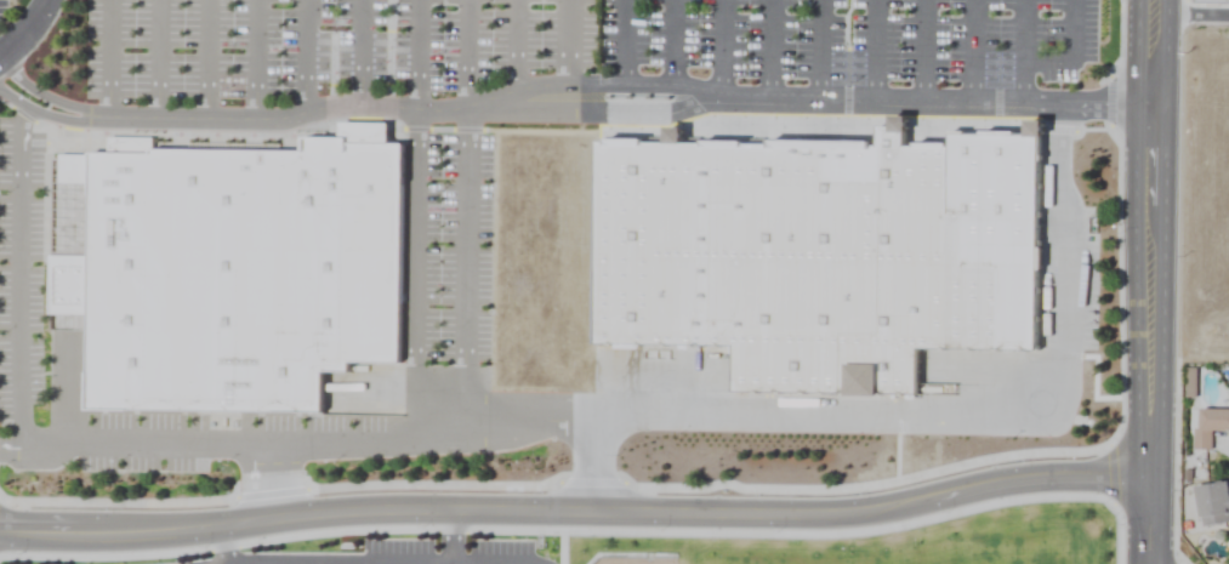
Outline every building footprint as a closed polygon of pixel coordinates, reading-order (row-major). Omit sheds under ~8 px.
[(666,147),(707,148),(709,126),(903,129),(903,150),(952,152),(952,138),(984,138),(983,217),(966,216),(965,268),(997,268),(996,349),(917,348),(916,395),(729,393),(730,346),(599,344),(603,102),(667,102),(666,147)] [(398,411),(89,410),(89,315),(51,315),(51,255),(89,255),(89,153),(305,153),(305,142),(340,142),(340,129),(386,129),(387,148),(398,148),(398,411)] [(1212,432),(1228,432),(1228,410),(1195,410),(1195,450),(1212,450),(1212,432)] [(1199,528),(1228,523),(1228,483),(1193,488),(1199,528)]
